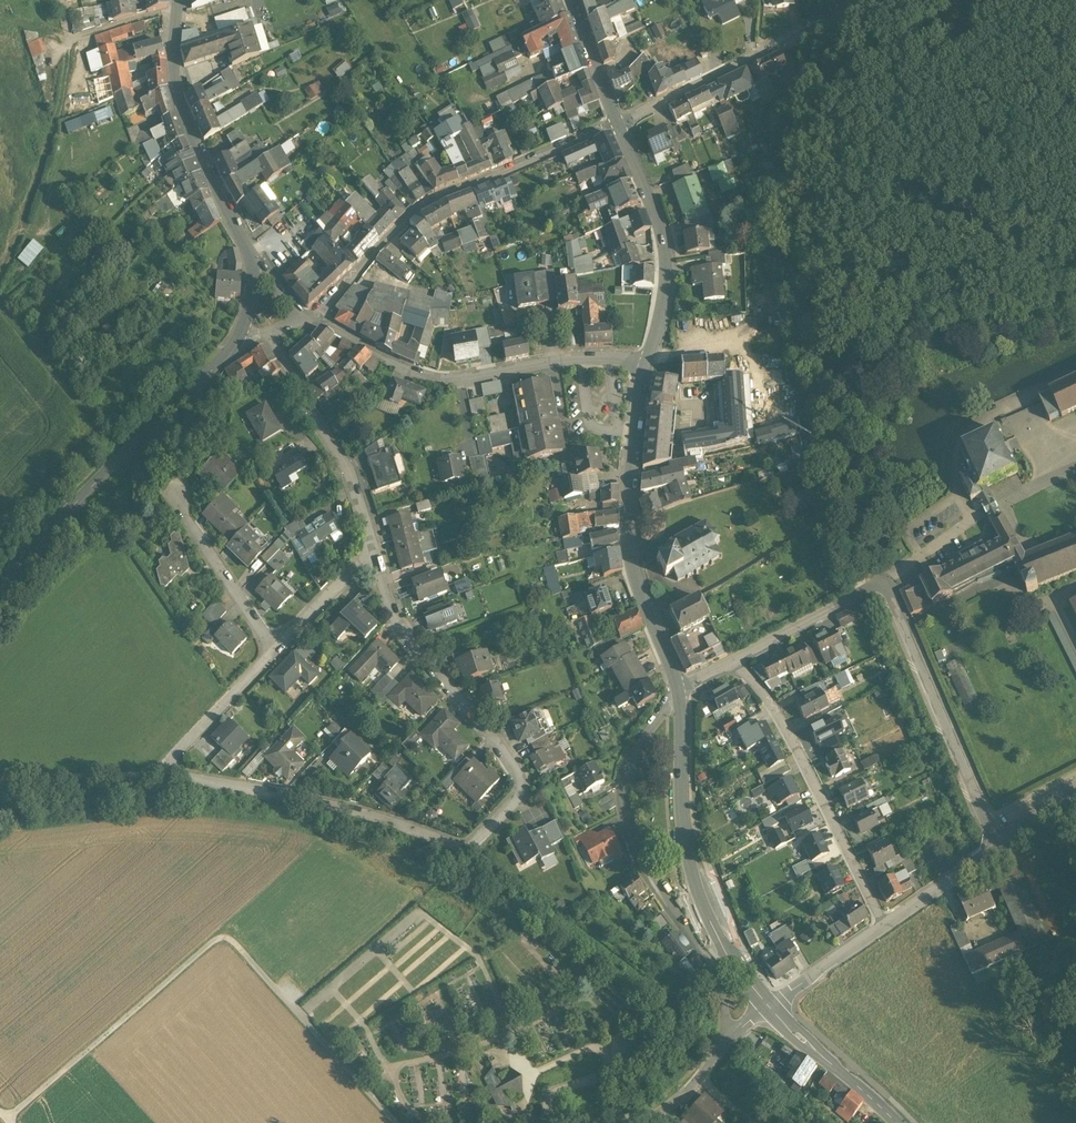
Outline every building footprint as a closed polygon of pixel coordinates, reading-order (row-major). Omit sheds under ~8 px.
[(130,2),(130,5),(135,5),(148,4),(147,13),(168,7),(168,0),(129,0),(130,2)] [(192,9),(221,0),(190,0),(192,9)] [(459,0),(447,0),(452,10),(462,6),(459,0)] [(535,12),(535,11),(542,8),(538,0),(529,0),(534,12),(535,12)] [(542,8),(558,2),(558,0),(538,0),(542,8)] [(588,20),(597,15),(594,7),(591,0),(581,0),(588,20)] [(604,11),(608,22),(618,18),(615,13),(623,9),(625,15),(636,10),(632,0),(623,0),(617,3),(611,7),(604,11)] [(708,1),(703,3),(704,7),(703,8),(708,17),(716,13),(722,25),(740,17),(732,0),(708,0),(708,1)] [(772,7),(776,8),(777,8),(789,7),(788,0),(771,0),(772,7)] [(827,8),(834,4),(832,0),(822,0),(827,8)] [(608,1),(594,7),(597,15),(604,11),(611,7),(608,2),(608,1)] [(130,2),(111,5),(114,23),(137,16),(135,5),(130,5),(130,2)] [(542,8),(535,11),(535,12),(542,29),(558,21),(565,18),(558,2),(542,8)] [(339,3),(328,8),(334,18),(344,12),(339,3)] [(114,23),(111,5),(69,11),(73,34),(114,23)] [(219,32),(249,22),(245,10),(214,20),(219,32)] [(466,25),(469,32),(479,28),(472,11),(462,15),(466,25)] [(608,22),(604,11),(597,15),(588,20),(597,47),(613,41),(614,41),(615,42),(619,40),(613,25),(609,26),(608,22)] [(565,18),(558,21),(542,29),(535,33),(534,33),(521,39),(522,41),(525,47),(527,53),(530,59),(542,53),(540,48),(543,47),(545,51),(560,46),(563,55),(578,49),(568,17),(565,18)] [(254,20),(199,38),(197,30),(182,33),(181,50),(185,70),(202,64),(201,61),(223,54),(228,52),(222,37),(246,29),(256,26),(254,20)] [(143,23),(130,26),(133,35),(145,32),(143,23)] [(641,23),(624,28),(628,36),(643,29),(641,23)] [(516,30),(521,39),(534,33),(530,24),(516,30)] [(461,35),(469,32),(466,25),(458,29),(461,35)] [(662,25),(655,29),(661,40),(668,35),(662,25)] [(130,26),(109,33),(111,42),(133,35),(130,26)] [(246,29),(222,37),(228,52),(233,67),(256,57),(246,29)] [(34,33),(25,36),(34,65),(47,61),(39,34),(34,33)] [(103,69),(109,68),(109,67),(117,66),(115,54),(111,42),(109,33),(95,37),(98,50),(103,69)] [(511,34),(491,43),(496,52),(515,44),(511,34)] [(522,41),(472,65),(472,63),(469,64),(472,73),(480,69),(510,54),(525,47),(522,41)] [(613,41),(597,47),(604,65),(613,60),(611,54),(615,52),(613,47),(616,46),(613,41)] [(160,43),(140,47),(133,49),(134,53),(136,62),(152,58),(154,65),(165,62),(160,43)] [(525,47),(510,54),(513,59),(515,58),(527,53),(525,47)] [(133,49),(115,54),(117,66),(123,65),(129,64),(126,55),(134,53),(133,49)] [(590,81),(578,49),(563,55),(561,55),(566,67),(557,71),(552,72),(552,73),(555,82),(553,83),(553,84),(578,74),(582,85),(590,81)] [(100,70),(103,69),(98,50),(86,53),(91,72),(100,70)] [(659,56),(648,62),(656,70),(661,67),(664,66),(661,62),(670,58),(667,51),(658,56),(659,56)] [(134,53),(126,55),(129,64),(136,62),(134,53)] [(678,53),(672,56),(674,61),(677,60),(678,62),(682,60),(678,53)] [(510,54),(480,69),(489,89),(503,82),(500,75),(519,67),(515,58),(513,59),(510,54)] [(561,55),(552,58),(557,71),(566,67),(561,55)] [(779,55),(761,63),(747,69),(754,85),(767,79),(786,69),(779,55)] [(643,56),(628,71),(628,72),(634,84),(646,70),(649,77),(656,70),(648,62),(643,56)] [(670,58),(661,62),(664,66),(661,67),(662,70),(678,62),(677,60),(674,61),(672,56),(670,58)] [(552,58),(547,60),(551,73),(552,73),(552,72),(557,71),(552,58)] [(342,78),(355,68),(348,59),(335,69),(342,78)] [(165,62),(154,65),(156,73),(147,75),(149,83),(134,90),(137,97),(140,102),(167,89),(167,88),(165,62)] [(109,68),(111,77),(125,74),(123,65),(117,66),(109,67),(109,68)] [(500,75),(503,82),(522,73),(519,67),(500,75)] [(671,79),(666,81),(664,77),(664,74),(662,70),(661,67),(656,70),(649,77),(653,87),(657,96),(685,83),(679,71),(669,76),(671,79)] [(111,77),(109,68),(103,69),(100,70),(102,80),(111,79),(111,77)] [(614,68),(606,71),(609,80),(618,76),(617,74),(614,68)] [(691,80),(686,68),(679,71),(685,83),(691,80)] [(228,69),(221,74),(226,83),(229,82),(228,80),(233,76),(228,69)] [(745,70),(717,83),(718,84),(705,90),(711,102),(717,99),(720,104),(726,101),(726,102),(735,98),(737,104),(741,105),(748,101),(749,98),(747,93),(754,89),(745,70)] [(618,76),(609,80),(614,93),(634,84),(628,72),(620,75),(618,76)] [(551,73),(531,80),(532,83),(536,92),(537,92),(538,91),(553,83),(555,82),(552,73),(551,73)] [(122,115),(142,106),(140,102),(137,97),(131,100),(126,82),(125,74),(111,77),(111,79),(114,94),(122,115)] [(754,85),(753,85),(754,89),(755,90),(763,106),(777,99),(767,79),(754,85)] [(502,110),(513,105),(508,95),(532,83),(531,80),(496,97),(502,110)] [(239,87),(235,81),(228,85),(232,92),(239,87)] [(321,81),(307,90),(313,100),(327,91),(321,81)] [(598,101),(590,81),(582,85),(585,93),(578,95),(582,107),(586,106),(589,112),(600,108),(598,101)] [(513,105),(523,99),(530,96),(530,95),(536,92),(532,83),(508,95),(513,105)] [(553,83),(538,91),(541,98),(547,112),(563,104),(562,102),(559,96),(553,84),(553,83)] [(213,92),(204,96),(200,88),(190,94),(185,97),(191,110),(207,102),(208,104),(226,95),(232,92),(228,85),(213,93),(213,92)] [(167,89),(140,102),(142,106),(145,114),(159,107),(163,119),(175,114),(167,89)] [(573,89),(559,96),(562,102),(576,96),(573,89)] [(621,90),(614,93),(617,101),(623,95),(621,90)] [(705,90),(685,99),(691,112),(711,103),(705,90)] [(536,92),(530,95),(530,96),(533,102),(541,98),(538,91),(537,92),(536,92)] [(256,94),(214,119),(215,121),(224,116),(237,110),(241,118),(263,105),(256,94)] [(562,102),(567,113),(572,111),(576,110),(582,107),(578,95),(576,96),(562,102)] [(526,106),(533,102),(530,96),(523,99),(526,106)] [(685,99),(669,107),(676,123),(686,117),(688,121),(687,122),(690,128),(696,125),(691,112),(685,99)] [(726,101),(720,104),(722,109),(728,107),(726,102),(726,101)] [(208,104),(207,102),(191,110),(204,139),(241,118),(237,110),(224,116),(215,121),(214,119),(208,104)] [(576,110),(578,116),(589,112),(586,106),(582,107),(576,110)] [(93,113),(97,124),(114,118),(110,107),(93,113)] [(734,119),(729,108),(716,114),(726,139),(739,133),(739,132),(734,120),(734,119)] [(163,119),(162,119),(164,124),(150,131),(154,139),(167,133),(169,139),(164,141),(167,146),(183,137),(180,128),(175,114),(163,119)] [(489,116),(480,121),(483,129),(493,124),(489,116)] [(461,118),(453,123),(460,134),(470,128),(469,127),(464,117),(462,119),(461,118)] [(740,117),(734,120),(739,132),(745,130),(740,117)] [(480,121),(469,127),(470,128),(478,144),(488,139),(483,129),(480,121)] [(553,142),(570,135),(565,123),(548,130),(553,142)] [(149,131),(145,133),(139,131),(137,125),(127,129),(133,148),(142,144),(143,145),(153,139),(149,131)] [(700,135),(696,125),(690,128),(694,138),(700,135)] [(663,129),(669,143),(670,142),(670,143),(677,140),(672,129),(671,126),(663,129)] [(679,126),(672,129),(677,140),(678,143),(685,140),(679,126)] [(445,127),(434,133),(436,136),(441,144),(450,138),(451,139),(445,127)] [(430,128),(421,134),(427,142),(429,141),(436,137),(430,128)] [(478,144),(470,128),(460,134),(468,152),(479,173),(491,168),(483,152),(478,144)] [(663,129),(648,136),(650,142),(647,143),(654,158),(672,150),(670,145),(671,145),(670,143),(670,142),(669,143),(663,129)] [(238,130),(227,137),(234,149),(245,142),(238,130)] [(488,139),(478,144),(483,152),(491,148),(498,166),(512,160),(511,160),(512,160),(500,134),(488,139)] [(610,134),(587,144),(592,155),(593,159),(595,158),(595,159),(601,156),(606,166),(622,160),(610,134)] [(418,136),(408,142),(412,148),(420,143),(418,141),(420,140),(418,136)] [(441,144),(436,136),(436,137),(429,141),(436,152),(443,148),(441,144)] [(167,146),(166,147),(169,153),(164,156),(158,160),(162,166),(163,166),(168,163),(190,150),(183,137),(167,146)] [(153,139),(143,145),(147,153),(142,156),(146,166),(151,162),(161,153),(160,150),(154,139),(153,139)] [(677,140),(670,143),(671,145),(670,145),(672,150),(675,155),(682,151),(678,143),(677,140)] [(289,141),(269,154),(282,159),(296,150),(289,141)] [(234,149),(227,154),(214,160),(224,183),(242,172),(235,162),(248,154),(247,153),(250,151),(245,142),(234,149)] [(587,144),(562,154),(567,165),(592,155),(587,144)] [(264,146),(251,154),(256,163),(269,154),(264,146)] [(420,164),(424,162),(415,149),(408,154),(417,166),(420,164)] [(190,150),(168,163),(163,166),(164,166),(167,171),(169,174),(178,167),(179,167),(194,159),(190,150)] [(457,153),(453,155),(452,153),(449,154),(450,157),(448,158),(454,170),(458,181),(469,177),(457,153)] [(269,154),(256,163),(262,172),(267,182),(284,171),(287,168),(282,159),(269,154)] [(403,157),(391,165),(398,175),(407,169),(408,169),(405,165),(408,163),(403,157)] [(442,175),(429,158),(424,162),(420,164),(417,166),(434,191),(445,185),(448,184),(442,176),(442,175)] [(194,159),(179,167),(169,174),(164,178),(173,189),(181,183),(186,179),(200,172),(194,159)] [(606,166),(599,168),(592,170),(594,176),(601,174),(604,182),(619,176),(622,184),(628,182),(632,180),(623,161),(622,161),(622,160),(606,166)] [(242,172),(224,183),(237,205),(241,201),(250,195),(246,189),(243,191),(239,185),(251,178),(251,179),(262,172),(256,163),(242,172)] [(722,163),(708,168),(713,183),(727,178),(722,163)] [(398,175),(391,165),(382,172),(388,180),(384,183),(393,194),(397,190),(411,205),(416,202),(398,175)] [(672,172),(675,180),(692,174),(688,165),(672,172)] [(164,166),(154,174),(158,179),(167,171),(164,166)] [(287,168),(284,171),(287,175),(293,171),(290,166),(287,168)] [(152,171),(149,167),(142,173),(145,177),(152,171)] [(425,196),(407,169),(398,175),(416,202),(425,196)] [(458,181),(454,170),(449,172),(455,182),(458,181)] [(592,170),(587,171),(576,176),(579,183),(591,178),(590,178),(594,176),(592,170)] [(200,172),(186,179),(181,183),(184,193),(204,182),(200,172)] [(675,180),(677,187),(694,180),(692,174),(675,180)] [(360,184),(374,200),(382,192),(369,176),(360,184)] [(173,189),(164,178),(160,180),(157,183),(166,194),(173,189)] [(677,187),(673,188),(683,216),(686,215),(704,208),(694,180),(677,187)] [(502,181),(489,186),(489,184),(473,191),(480,209),(485,207),(500,201),(509,197),(502,181)] [(204,182),(184,193),(187,200),(189,199),(195,210),(198,209),(197,209),(211,200),(211,199),(204,182)] [(603,192),(584,200),(591,215),(606,209),(609,216),(638,205),(634,196),(635,195),(633,190),(632,191),(628,182),(622,184),(603,192)] [(166,194),(174,206),(187,200),(184,193),(181,183),(173,189),(166,194)] [(62,196),(72,208),(79,201),(75,196),(80,191),(74,185),(62,196)] [(275,200),(264,185),(250,195),(241,201),(253,217),(256,215),(262,224),(267,220),(278,212),(271,203),(275,200)] [(391,195),(386,189),(382,192),(374,200),(377,206),(381,210),(392,222),(402,212),(390,195),(391,195)] [(473,191),(446,201),(449,212),(459,208),(460,211),(464,209),(466,214),(472,222),(474,221),(476,226),(484,223),(479,209),(480,209),(473,191)] [(166,194),(155,202),(159,209),(163,214),(174,206),(166,194)] [(361,221),(371,211),(355,194),(346,203),(359,217),(361,221)] [(390,195),(402,212),(405,210),(391,195),(390,195)] [(509,197),(500,201),(502,206),(511,202),(509,197)] [(211,200),(197,209),(198,209),(201,217),(198,219),(200,223),(188,231),(194,240),(221,220),(211,200)] [(446,201),(421,215),(421,214),(410,223),(414,228),(427,246),(430,250),(438,246),(436,242),(432,233),(440,229),(443,228),(440,224),(451,217),(449,212),(446,201)] [(159,209),(155,202),(148,209),(152,214),(159,209)] [(348,233),(352,227),(359,217),(346,203),(332,217),(334,219),(345,229),(348,233)] [(484,223),(489,237),(494,249),(505,245),(499,231),(495,233),(485,207),(480,209),(479,209),(484,223)] [(704,208),(686,215),(689,221),(707,216),(704,208)] [(375,215),(386,227),(392,222),(381,210),(375,215)] [(375,215),(371,211),(361,221),(366,225),(380,238),(386,227),(375,215)] [(278,212),(267,220),(272,226),(282,218),(278,212)] [(645,212),(630,219),(629,218),(619,223),(621,230),(626,228),(626,229),(632,227),(634,234),(635,238),(644,235),(643,231),(651,229),(645,212)] [(334,219),(327,214),(318,222),(316,224),(320,230),(322,232),(326,236),(333,242),(342,233),(345,229),(334,219)] [(598,215),(593,217),(596,225),(598,231),(606,228),(603,219),(600,214),(598,215)] [(686,234),(705,232),(712,231),(710,216),(707,216),(689,221),(684,222),(686,234)] [(361,221),(359,217),(352,227),(358,233),(366,225),(361,221)] [(179,221),(170,226),(176,240),(185,234),(179,221)] [(463,231),(457,233),(457,234),(461,246),(489,237),(484,223),(476,226),(475,226),(475,227),(463,231)] [(598,231),(601,240),(602,240),(604,248),(610,246),(613,252),(627,247),(621,230),(619,223),(606,228),(598,231)] [(358,233),(354,238),(355,239),(368,251),(380,238),(366,225),(358,233)] [(414,228),(400,241),(406,247),(416,257),(427,246),(414,228)] [(440,229),(432,233),(436,242),(440,240),(444,239),(440,229)] [(320,230),(303,245),(309,252),(312,248),(326,236),(322,232),(320,230)] [(705,232),(707,250),(715,249),(712,231),(705,232)] [(686,234),(684,235),(687,255),(707,252),(707,250),(705,232),(686,234)] [(444,239),(440,240),(445,253),(461,246),(457,234),(454,235),(444,239)] [(326,236),(312,248),(322,258),(335,245),(333,242),(326,236)] [(368,251),(355,239),(346,248),(359,261),(368,251)] [(577,239),(572,241),(572,242),(574,259),(582,257),(577,239)] [(440,240),(436,242),(438,246),(430,250),(435,256),(441,254),(441,255),(442,255),(442,254),(445,253),(440,240)] [(572,242),(566,243),(569,268),(571,267),(571,270),(575,269),(575,266),(574,259),(572,242)] [(326,275),(333,282),(352,265),(335,245),(322,258),(332,270),(326,275)] [(632,245),(627,247),(613,252),(615,258),(603,260),(607,270),(622,267),(628,266),(639,264),(632,245)] [(416,257),(406,247),(401,252),(412,261),(416,257)] [(17,258),(27,266),(36,257),(26,248),(17,258)] [(231,265),(242,265),(243,263),(240,251),(239,248),(227,250),(229,258),(230,258),(231,265)] [(710,259),(724,257),(723,248),(715,249),(707,250),(707,252),(708,259),(710,259)] [(407,268),(383,249),(376,258),(400,277),(407,268)] [(582,257),(574,259),(575,266),(592,261),(591,254),(582,257)] [(545,268),(554,267),(553,255),(543,256),(545,268)] [(721,266),(721,267),(725,266),(724,257),(710,259),(711,267),(721,266)] [(333,282),(326,275),(320,280),(300,260),(283,276),(287,284),(308,305),(333,282)] [(592,261),(575,266),(575,269),(576,275),(593,272),(592,261)] [(231,265),(230,275),(242,276),(242,265),(231,265)] [(711,267),(691,269),(693,286),(702,286),(704,302),(724,300),(721,267),(721,266),(711,267)] [(407,268),(400,277),(406,282),(413,273),(407,268)] [(653,270),(633,270),(633,287),(653,287),(653,270)] [(553,271),(533,274),(537,303),(556,301),(558,300),(555,283),(553,271)] [(221,274),(217,274),(216,292),(231,293),(240,294),(242,276),(230,275),(221,274)] [(533,274),(513,277),(518,307),(537,304),(537,305),(537,303),(533,274)] [(576,279),(555,283),(558,300),(556,301),(558,310),(579,307),(577,290),(577,289),(576,282),(576,279)] [(371,291),(358,318),(348,312),(347,314),(342,322),(361,332),(366,322),(367,323),(373,310),(390,314),(401,317),(404,307),(409,292),(389,287),(386,296),(371,291)] [(577,289),(577,290),(579,307),(581,307),(595,306),(605,306),(603,288),(583,289),(577,289)] [(447,293),(435,290),(433,298),(445,301),(447,293)] [(433,300),(409,292),(404,307),(429,314),(430,309),(433,300)] [(344,296),(335,306),(341,310),(349,301),(344,296)] [(255,312),(260,318),(278,305),(274,298),(255,312)] [(445,301),(433,298),(433,300),(430,309),(436,309),(448,309),(449,304),(445,303),(445,301)] [(404,307),(401,317),(400,319),(425,328),(427,324),(428,319),(430,315),(429,314),(404,307)] [(436,309),(430,309),(429,314),(430,315),(428,319),(437,320),(436,309)] [(347,314),(341,310),(336,318),(342,322),(347,314)] [(510,310),(501,313),(504,322),(506,326),(515,324),(510,310)] [(596,312),(582,313),(584,329),(597,328),(597,323),(596,312)] [(400,319),(385,315),(381,329),(380,330),(396,335),(400,319)] [(366,322),(361,332),(377,342),(376,344),(391,351),(394,341),(396,335),(380,330),(381,329),(367,323),(366,322)] [(597,328),(584,329),(585,346),(603,345),(602,323),(597,323),(597,328)] [(515,324),(506,326),(507,329),(508,333),(517,330),(515,324)] [(334,332),(321,325),(310,337),(320,350),(325,346),(322,345),(334,332)] [(473,334),(477,349),(492,346),(490,337),(489,330),(488,327),(473,329),(473,334)] [(423,335),(415,332),(413,333),(412,339),(420,342),(422,336),(423,335)] [(473,334),(452,337),(456,361),(477,357),(477,349),(473,334)] [(310,337),(308,336),(300,344),(307,351),(310,355),(313,352),(314,351),(323,358),(326,355),(320,350),(310,337)] [(430,339),(422,336),(420,342),(420,343),(428,345),(430,339)] [(343,337),(335,345),(350,353),(357,345),(343,337)] [(405,346),(394,341),(391,351),(414,361),(414,360),(417,361),(421,351),(418,350),(420,343),(420,342),(412,339),(410,344),(407,343),(405,346)] [(526,340),(503,345),(505,359),(529,354),(526,340)] [(265,342),(252,351),(263,368),(267,365),(276,360),(265,342)] [(309,355),(306,351),(307,351),(300,344),(289,353),(295,362),(305,376),(318,366),(314,361),(309,355)] [(335,345),(326,355),(339,365),(350,353),(335,345)] [(372,353),(358,345),(348,355),(348,356),(357,364),(360,366),(363,362),(372,353)] [(313,352),(310,355),(309,355),(314,361),(314,360),(315,361),(318,358),(313,352)] [(372,353),(363,362),(373,370),(381,359),(372,353)] [(326,355),(323,358),(335,369),(339,366),(339,365),(326,355)] [(348,355),(339,365),(339,366),(347,373),(357,364),(348,356),(348,355)] [(244,357),(226,369),(236,386),(249,378),(242,367),(248,364),(244,357)] [(723,359),(681,361),(681,383),(721,380),(724,380),(723,359)] [(276,360),(267,365),(272,373),(281,368),(276,360)] [(347,373),(349,375),(360,386),(363,389),(371,380),(358,368),(360,366),(357,364),(347,373)] [(267,365),(263,368),(258,371),(263,379),(272,373),(267,365)] [(347,373),(339,366),(335,369),(330,372),(337,384),(349,375),(347,373)] [(236,386),(226,369),(222,373),(232,389),(236,386)] [(330,372),(310,386),(317,397),(337,384),(330,372)] [(676,410),(662,408),(663,400),(673,402),(677,380),(653,376),(649,398),(643,467),(671,462),(676,410)] [(424,391),(393,378),(385,399),(390,401),(389,402),(392,403),(393,402),(396,404),(399,395),(419,403),(424,391)] [(512,386),(520,427),(557,419),(549,378),(512,386)] [(742,378),(724,380),(721,380),(726,440),(686,446),(688,460),(694,459),(707,457),(747,448),(742,378)] [(484,382),(487,394),(506,391),(504,379),(484,382)] [(1050,393),(1051,395),(1041,399),(1040,398),(1039,399),(1051,423),(1052,423),(1051,422),(1061,417),(1062,419),(1075,412),(1075,381),(1050,393)] [(484,396),(469,399),(472,413),(487,410),(484,396)] [(262,442),(280,432),(265,406),(247,417),(262,442)] [(489,414),(492,432),(509,429),(505,411),(489,414)] [(911,416),(904,418),(906,426),(913,423),(911,416)] [(492,432),(489,433),(492,446),(512,442),(515,460),(550,453),(550,451),(563,449),(557,419),(520,427),(509,429),(492,432)] [(796,421),(755,432),(759,445),(800,434),(796,421)] [(986,437),(986,438),(960,450),(971,475),(979,492),(981,491),(987,489),(1019,473),(1000,432),(995,434),(991,436),(990,435),(989,434),(987,434),(986,435),(986,437)] [(480,453),(469,455),(476,486),(490,482),(484,453),(493,451),(492,446),(489,433),(477,435),(480,453)] [(377,443),(364,451),(367,459),(380,454),(380,452),(377,443)] [(293,446),(275,456),(279,462),(297,452),(293,446)] [(441,450),(443,461),(457,458),(454,447),(441,450)] [(392,448),(380,452),(380,454),(367,459),(378,490),(389,487),(388,483),(400,479),(396,466),(394,467),(391,460),(395,459),(392,448)] [(306,469),(297,452),(279,462),(270,468),(282,491),(290,486),(287,480),(306,469)] [(597,452),(575,457),(578,474),(597,471),(596,461),(599,461),(597,452)] [(235,468),(220,453),(197,477),(205,484),(209,480),(224,494),(239,479),(231,471),(235,468)] [(463,477),(459,458),(457,458),(443,461),(439,462),(443,481),(463,477)] [(688,460),(679,461),(680,471),(682,471),(696,469),(694,459),(688,460)] [(668,471),(642,477),(641,491),(670,485),(683,483),(684,482),(682,471),(680,471),(668,474),(668,471)] [(979,492),(971,475),(961,480),(972,502),(978,499),(984,496),(981,491),(979,492)] [(578,477),(560,480),(565,497),(571,495),(582,493),(578,477)] [(673,495),(658,501),(655,495),(640,501),(640,502),(646,516),(678,504),(691,500),(683,483),(670,485),(673,495)] [(618,484),(589,491),(590,498),(603,496),(603,502),(618,501),(618,484)] [(987,489),(981,491),(984,496),(978,499),(983,509),(994,503),(987,489)] [(221,496),(211,507),(216,512),(226,501),(221,496)] [(246,529),(232,515),(236,510),(226,501),(216,512),(217,513),(208,522),(231,544),(246,529)] [(428,501),(416,504),(418,513),(431,509),(428,501)] [(996,506),(994,503),(983,509),(984,512),(991,524),(992,523),(999,536),(1002,542),(1014,564),(1026,558),(1026,557),(1003,518),(996,506)] [(585,505),(571,507),(572,514),(574,514),(586,512),(585,505)] [(619,510),(595,512),(595,521),(595,522),(595,524),(619,522),(619,510)] [(586,512),(574,514),(575,521),(586,520),(586,524),(595,522),(595,521),(595,512),(595,511),(586,512)] [(408,514),(388,519),(394,541),(405,538),(413,536),(408,514)] [(572,514),(560,516),(563,537),(564,537),(577,534),(575,521),(574,514),(572,514)] [(339,530),(330,515),(304,532),(304,533),(302,534),(291,541),(301,559),(309,554),(307,550),(313,546),(311,543),(319,538),(320,540),(330,534),(330,535),(339,530)] [(698,527),(693,529),(692,527),(690,528),(692,530),(686,533),(685,531),(683,532),(684,534),(678,537),(678,535),(676,535),(677,537),(671,541),(668,539),(667,541),(670,542),(673,549),(660,556),(668,574),(673,571),(678,580),(686,575),(687,577),(689,576),(688,574),(695,571),(696,573),(698,572),(697,570),(702,566),(703,569),(706,568),(705,565),(710,562),(711,564),(714,563),(712,561),(719,557),(721,558),(722,556),(719,555),(714,548),(719,541),(715,533),(710,533),(706,524),(707,522),(705,521),(704,524),(700,526),(699,524),(697,525),(698,527)] [(296,523),(284,531),(290,541),(291,541),(302,534),(296,523)] [(267,549),(246,529),(231,544),(227,549),(230,547),(240,557),(238,559),(248,569),(267,549)] [(594,534),(589,535),(589,534),(589,532),(580,534),(582,542),(591,540),(592,546),(599,545),(617,541),(618,541),(618,540),(619,540),(618,529),(605,531),(594,534)] [(413,536),(405,538),(407,545),(396,548),(401,571),(423,566),(419,553),(422,552),(422,554),(437,550),(432,531),(413,536)] [(577,534),(564,537),(566,544),(569,544),(582,542),(580,534),(577,534)] [(180,536),(174,535),(171,538),(172,543),(168,547),(171,557),(167,560),(163,559),(159,563),(160,568),(157,571),(161,586),(166,587),(177,577),(181,578),(185,574),(184,569),(187,566),(180,536)] [(1044,550),(1042,551),(1043,551),(1035,554),(1033,554),(1033,555),(1027,557),(1026,557),(1026,558),(1014,564),(1017,570),(1023,585),(1024,585),(1028,595),(1040,590),(1039,587),(1045,585),(1047,585),(1047,584),(1054,581),(1056,581),(1064,578),(1065,577),(1073,574),(1074,574),(1074,573),(1075,573),(1075,538),(1072,539),(1070,540),(1063,543),(1061,543),(1061,544),(1053,547),(1053,546),(1052,547),(1044,550)] [(962,562),(941,572),(952,594),(984,579),(1014,564),(1002,542),(997,544),(986,550),(962,562)] [(967,551),(959,555),(962,562),(986,550),(983,543),(967,551)] [(558,562),(569,560),(569,561),(579,558),(578,552),(570,553),(569,544),(566,544),(555,546),(558,562)] [(274,546),(261,559),(267,565),(267,564),(279,552),(274,546)] [(619,547),(594,553),(596,564),(602,562),(604,574),(622,568),(619,547)] [(279,552),(267,564),(275,572),(287,560),(279,552)] [(553,563),(545,564),(551,592),(561,589),(553,563)] [(1014,564),(984,579),(987,585),(1017,570),(1014,564)] [(941,571),(921,581),(922,582),(925,589),(933,605),(952,595),(952,594),(941,572),(941,571)] [(441,573),(413,583),(419,600),(447,590),(441,573)] [(460,592),(475,587),(471,574),(455,580),(460,592)] [(282,588),(270,577),(256,592),(277,612),(291,597),(283,589),(282,588)] [(297,591),(288,582),(282,588),(283,589),(291,597),(291,598),(297,591)] [(925,589),(922,582),(901,592),(904,599),(919,592),(925,589)] [(606,585),(584,593),(590,613),(599,611),(613,606),(606,585)] [(919,592),(904,599),(911,615),(926,609),(919,592)] [(372,603),(362,594),(357,599),(364,606),(367,609),(372,603)] [(698,596),(670,609),(680,631),(709,617),(698,596)] [(357,599),(352,604),(360,611),(364,606),(357,599)] [(217,600),(206,612),(212,618),(222,608),(223,606),(217,600)] [(360,611),(352,604),(340,617),(342,618),(329,632),(337,640),(352,625),(366,638),(376,627),(360,611)] [(575,605),(567,608),(571,619),(574,618),(578,617),(575,605)] [(442,609),(441,606),(430,610),(429,611),(430,614),(425,616),(430,630),(435,628),(436,630),(448,626),(447,623),(457,619),(452,606),(442,609)] [(212,618),(208,622),(213,626),(226,612),(222,608),(212,618)] [(637,608),(613,617),(619,633),(620,635),(624,634),(643,626),(637,608)] [(853,608),(836,617),(841,628),(859,619),(853,608)] [(212,618),(206,612),(202,616),(208,622),(212,618)] [(578,617),(574,618),(575,622),(576,623),(579,622),(585,636),(588,634),(592,644),(601,640),(598,634),(592,618),(590,613),(578,617)] [(1053,614),(1049,616),(1075,671),(1075,661),(1053,614)] [(247,640),(229,622),(217,634),(214,637),(215,638),(232,655),(247,640)] [(211,628),(202,639),(208,645),(215,638),(214,637),(217,634),(211,628)] [(598,634),(601,640),(610,637),(607,630),(598,634)] [(845,655),(833,630),(813,640),(825,665),(845,655)] [(705,636),(707,641),(718,636),(716,631),(705,636)] [(619,633),(596,643),(602,653),(624,641),(624,642),(627,641),(624,634),(620,635),(619,633)] [(697,653),(692,656),(682,633),(671,638),(686,670),(702,663),(697,653)] [(718,636),(707,641),(710,648),(721,643),(718,636)] [(399,661),(378,641),(349,671),(360,681),(377,664),(387,674),(389,671),(390,672),(391,670),(390,670),(399,661)] [(624,641),(602,653),(609,665),(612,663),(633,652),(633,651),(630,653),(624,642),(624,641)] [(808,642),(802,645),(811,664),(812,667),(818,664),(808,642)] [(316,653),(305,643),(299,649),(310,660),(316,653)] [(802,645),(781,656),(788,672),(790,675),(811,664),(802,645)] [(465,651),(452,655),(454,663),(458,661),(458,660),(467,658),(465,651)] [(633,652),(612,663),(614,667),(619,677),(640,665),(633,652)] [(467,658),(458,660),(458,661),(464,678),(489,671),(486,662),(487,662),(486,660),(487,658),(488,656),(487,654),(485,653),(483,653),(467,658)] [(317,676),(293,654),(270,678),(285,693),(300,677),(309,685),(317,676)] [(339,656),(333,663),(340,671),(347,664),(339,656)] [(788,672),(781,656),(761,666),(769,681),(788,672)] [(960,659),(946,666),(965,706),(979,700),(960,659)] [(640,665),(619,677),(625,687),(627,690),(648,679),(640,665)] [(845,672),(834,676),(840,690),(851,685),(845,672)] [(437,698),(411,673),(400,685),(400,686),(389,697),(399,706),(406,698),(414,706),(413,707),(421,715),(437,698)] [(370,692),(376,697),(383,690),(393,679),(387,674),(370,692)] [(393,679),(383,690),(389,697),(400,686),(400,685),(393,679)] [(621,693),(616,696),(618,700),(620,704),(627,699),(626,697),(633,693),(639,703),(656,693),(648,679),(627,690),(621,693)] [(501,682),(496,684),(502,701),(507,700),(501,682)] [(821,690),(824,695),(829,692),(823,682),(799,693),(802,699),(812,695),(821,690)] [(502,701),(496,684),(482,688),(488,706),(502,701)] [(738,701),(730,686),(711,696),(713,699),(719,711),(738,701)] [(380,706),(389,697),(383,690),(376,697),(373,700),(380,706)] [(812,695),(816,703),(824,699),(825,698),(824,695),(821,690),(812,695)] [(816,703),(812,695),(802,699),(799,701),(800,704),(795,707),(802,721),(820,712),(816,703)] [(616,696),(607,701),(610,706),(618,700),(616,696)] [(820,712),(822,717),(834,711),(845,705),(842,698),(828,706),(829,708),(820,712)] [(713,714),(719,711),(713,699),(707,702),(713,714)] [(816,703),(820,712),(829,708),(828,706),(824,699),(816,703)] [(541,709),(511,721),(517,735),(519,734),(521,740),(526,738),(530,736),(529,736),(539,731),(538,730),(543,729),(548,726),(541,709)] [(454,720),(444,710),(420,735),(422,737),(435,749),(442,741),(451,749),(447,752),(455,759),(468,745),(448,726),(454,720)] [(737,725),(733,717),(722,723),(726,730),(737,725)] [(836,719),(809,733),(815,746),(843,733),(836,719)] [(327,729),(336,739),(345,730),(335,720),(327,729)] [(248,739),(229,721),(211,739),(223,751),(230,757),(239,748),(248,739)] [(774,743),(765,724),(750,732),(757,746),(759,751),(774,743)] [(747,751),(757,746),(750,732),(747,727),(737,732),(747,751)] [(539,731),(529,736),(530,736),(526,738),(529,745),(531,744),(546,735),(543,729),(538,730),(539,731)] [(303,764),(290,752),(292,749),(293,750),(303,740),(293,730),(274,749),(269,744),(260,754),(276,769),(282,775),(287,780),(303,764)] [(345,730),(336,739),(341,744),(350,735),(345,730)] [(415,730),(401,745),(405,748),(409,751),(422,737),(420,735),(415,730)] [(370,754),(350,735),(341,744),(343,746),(330,759),(349,777),(370,754)] [(546,735),(531,744),(535,752),(551,743),(546,735)] [(819,747),(823,754),(841,746),(838,738),(819,747)] [(566,757),(556,740),(551,743),(535,752),(536,754),(530,758),(539,774),(548,769),(546,765),(554,761),(555,762),(566,757)] [(784,762),(774,743),(759,751),(769,769),(784,762)] [(391,772),(396,766),(402,760),(397,755),(405,748),(401,745),(383,764),(388,769),(391,772)] [(239,748),(230,757),(234,761),(242,752),(239,748)] [(847,759),(843,750),(825,758),(828,764),(826,765),(832,778),(835,777),(835,778),(850,771),(845,759),(847,759)] [(223,751),(217,757),(228,767),(234,761),(230,757),(223,751)] [(869,770),(881,764),(877,755),(861,762),(866,771),(869,770)] [(228,767),(217,757),(211,763),(222,773),(228,767)] [(600,769),(595,759),(577,769),(586,787),(587,787),(592,784),(593,785),(595,784),(596,786),(601,783),(599,780),(604,777),(604,776),(606,775),(602,768),(600,769)] [(489,768),(485,773),(472,760),(461,771),(455,777),(458,779),(472,793),(470,795),(477,802),(500,779),(489,768)] [(788,763),(761,777),(765,784),(792,770),(788,763)] [(881,764),(869,770),(873,777),(887,770),(883,763),(881,764)] [(383,764),(372,775),(377,781),(381,777),(388,769),(383,764)] [(412,780),(396,766),(391,772),(383,779),(387,783),(376,795),(384,803),(388,799),(389,800),(390,799),(396,805),(409,792),(405,788),(412,780)] [(448,789),(458,779),(455,777),(461,771),(457,767),(441,783),(448,789)] [(279,779),(282,775),(276,769),(272,773),(275,776),(279,779)] [(568,773),(561,777),(569,793),(577,788),(568,773)] [(789,779),(767,790),(771,799),(778,795),(782,803),(797,795),(789,779)] [(868,799),(859,781),(838,791),(847,809),(868,799)] [(762,786),(751,792),(755,798),(766,793),(762,786)] [(867,807),(870,813),(871,813),(876,821),(886,816),(878,802),(867,807)] [(851,815),(854,821),(859,819),(870,813),(867,807),(851,815)] [(812,824),(804,808),(784,817),(792,833),(812,824)] [(425,814),(425,819),(428,823),(434,823),(438,819),(437,814),(433,810),(429,810),(425,814)] [(876,821),(871,813),(870,813),(859,819),(854,821),(860,834),(878,826),(876,821)] [(776,814),(762,821),(766,830),(781,823),(776,814)] [(557,820),(540,829),(550,847),(566,838),(557,820)] [(589,825),(573,833),(578,843),(584,840),(594,834),(589,825)] [(609,826),(594,834),(584,840),(594,858),(599,855),(602,861),(614,855),(611,849),(619,845),(620,841),(617,836),(614,835),(609,826)] [(540,829),(528,836),(525,830),(506,840),(515,857),(521,854),(526,864),(539,857),(541,861),(554,854),(550,847),(540,829)] [(891,832),(897,845),(903,842),(897,829),(891,832)] [(768,836),(775,849),(788,843),(781,830),(768,836)] [(827,854),(819,836),(802,844),(810,859),(811,862),(827,854)] [(890,849),(886,842),(867,851),(875,868),(899,857),(899,856),(895,847),(890,849)] [(875,868),(873,869),(877,877),(902,863),(908,860),(905,853),(899,856),(899,857),(875,868)] [(908,860),(902,863),(909,875),(917,871),(911,858),(908,860)] [(811,862),(810,859),(792,867),(797,877),(814,869),(811,862)] [(842,886),(833,868),(817,877),(826,895),(842,886)] [(645,887),(635,872),(620,882),(638,908),(645,902),(638,892),(645,887)] [(895,875),(877,884),(886,902),(904,893),(902,890),(914,884),(910,877),(898,883),(895,875)] [(1037,920),(1019,879),(999,887),(1009,912),(1016,929),(1037,920)] [(624,894),(617,883),(610,888),(618,899),(624,894)] [(987,885),(959,898),(968,920),(997,908),(987,885)] [(831,901),(820,907),(824,913),(825,912),(832,921),(841,915),(831,901)] [(857,904),(841,915),(844,919),(834,926),(841,936),(867,918),(857,904)] [(662,911),(651,919),(659,929),(670,921),(662,911)] [(769,926),(773,934),(786,927),(781,920),(769,926)] [(1046,942),(1037,920),(1016,929),(1020,936),(1026,951),(1046,942)] [(951,926),(965,957),(969,955),(970,958),(975,955),(965,932),(962,933),(958,923),(951,926)] [(841,936),(834,926),(829,930),(836,940),(841,936)] [(768,937),(778,951),(789,944),(794,940),(786,927),(773,934),(768,937)] [(745,934),(752,948),(760,944),(753,930),(745,934)] [(692,950),(679,932),(671,937),(670,935),(662,941),(678,963),(681,961),(686,957),(684,955),(692,950)] [(1020,936),(1003,943),(1009,958),(1026,951),(1020,936)] [(1009,958),(1003,943),(975,955),(970,958),(966,960),(973,974),(1009,958)] [(789,944),(778,951),(781,956),(784,954),(790,962),(798,956),(789,944)] [(763,958),(768,965),(778,958),(772,951),(763,958)] [(1042,953),(1032,956),(1034,964),(1044,961),(1042,953)] [(694,954),(687,958),(686,957),(681,961),(690,974),(702,965),(694,954)] [(790,962),(784,954),(781,956),(778,958),(768,965),(779,980),(794,969),(790,962)] [(1059,1003),(1047,1006),(1052,1024),(1064,1021),(1059,1003)] [(815,1063),(785,1044),(781,1050),(787,1054),(781,1065),(791,1071),(787,1077),(800,1085),(815,1063)] [(495,1070),(488,1079),(499,1103),(510,1104),(505,1092),(524,1094),(523,1080),(512,1068),(501,1084),(495,1070)] [(833,1087),(838,1081),(827,1073),(820,1083),(825,1087),(822,1090),(828,1094),(830,1091),(833,1087)] [(863,1101),(838,1081),(833,1087),(835,1089),(846,1098),(841,1105),(853,1115),(863,1101)] [(686,1114),(695,1122),(712,1122),(713,1122),(710,1119),(720,1108),(723,1110),(724,1109),(705,1092),(686,1114)] [(853,1115),(841,1105),(836,1112),(848,1121),(853,1115)]
